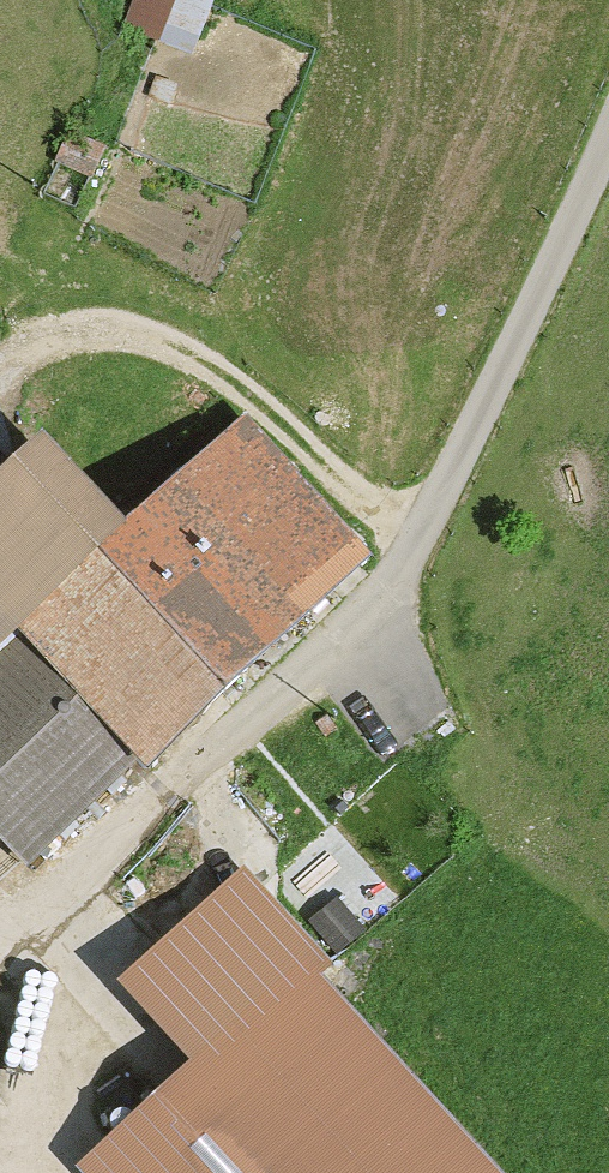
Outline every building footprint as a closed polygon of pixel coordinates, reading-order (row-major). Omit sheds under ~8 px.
[(43,440),(0,481),(0,839),(28,869),(139,764),(145,771),(377,551),(245,413),(125,527),(43,440)] [(74,1166),(81,1172),(505,1172),(320,973),(333,961),(243,864),(118,979),(191,1059),(74,1166)]
